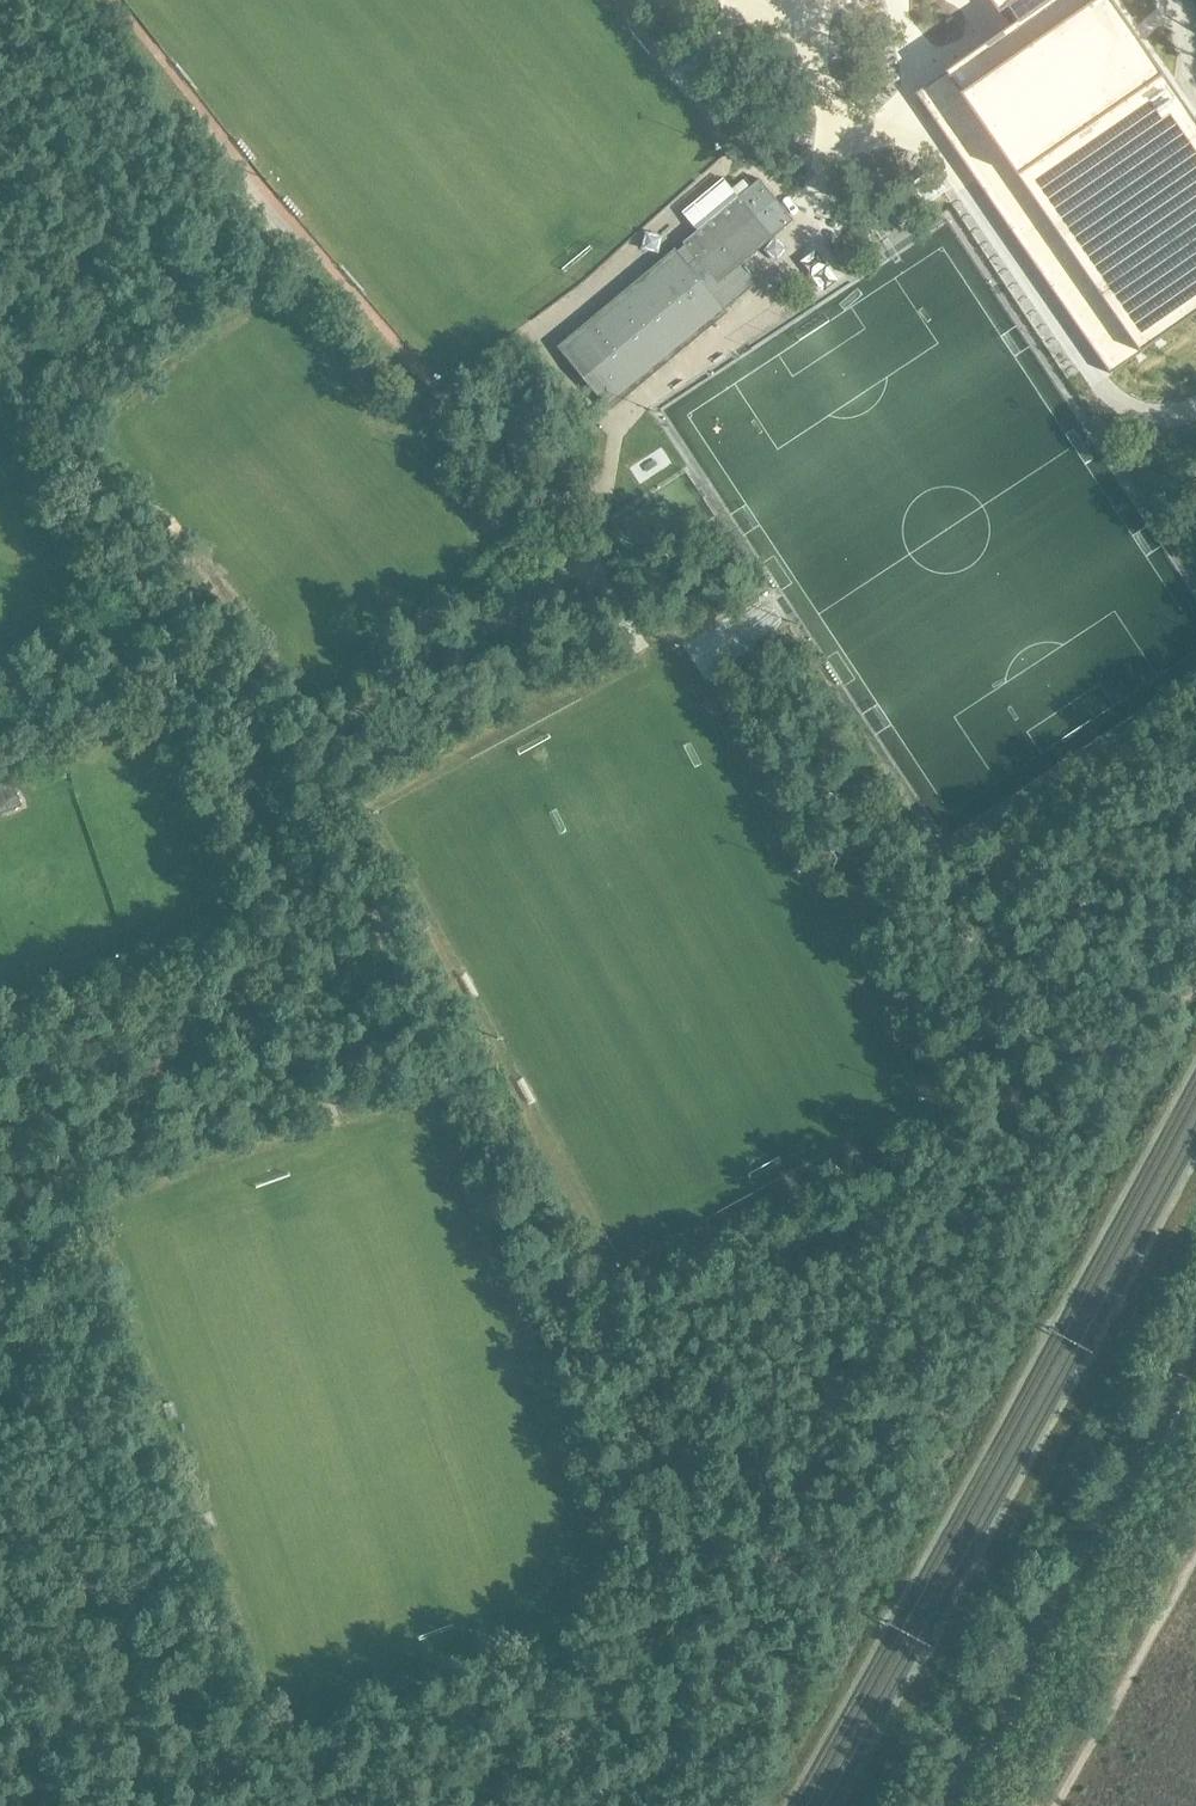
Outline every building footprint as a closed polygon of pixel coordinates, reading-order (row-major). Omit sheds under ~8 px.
[(971,172),(1111,374),(1113,372),(1195,315),(1195,119),(1114,0),(993,0),(1002,12),(1010,7),(1020,21),(999,36),(917,93),(971,172)] [(751,146),(753,149),(758,155),(766,149),(758,140),(751,146)] [(788,160),(783,165),(789,172),(794,168),(788,160)] [(807,175),(798,173),(796,183),(805,185),(807,175)] [(689,248),(579,339),(607,373),(717,282),(720,286),(735,273),(737,276),(749,266),(747,264),(797,222),(762,180),(741,198),(686,244),(689,248)] [(0,778),(0,813),(21,806),(9,775),(0,778)]
